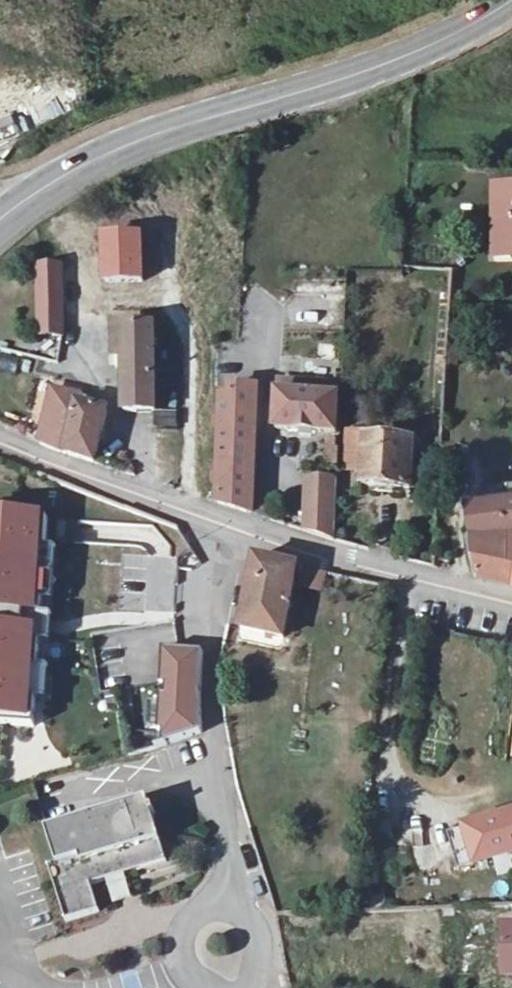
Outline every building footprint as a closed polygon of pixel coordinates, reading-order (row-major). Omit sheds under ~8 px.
[(501,185),(497,259),(511,260),(511,185),(501,185)] [(39,269),(40,336),(61,336),(56,269),(39,269)] [(155,407),(154,333),(154,317),(120,317),(119,351),(125,351),(126,406),(155,407)] [(307,381),(286,380),(286,393),(306,394),(307,381)] [(306,394),(286,393),(283,428),(342,431),(345,383),(307,381),(306,394)] [(226,425),(226,501),(255,510),(258,386),(230,385),(230,388),(230,396),(225,396),(225,407),(226,425)] [(27,435),(55,445),(93,458),(107,406),(79,400),(66,397),(39,390),(27,435)] [(415,489),(418,438),(371,434),(369,485),(415,489)] [(326,464),(340,466),(341,443),(334,442),(334,435),(326,435),(326,464)] [(481,457),(459,459),(461,492),(483,490),(481,457)] [(339,476),(310,476),(307,502),(338,503),(339,476)] [(476,501),(487,576),(511,581),(511,498),(476,501)] [(307,502),(305,528),(336,538),(338,503),(307,502)] [(51,546),(53,517),(0,514),(0,723),(39,725),(41,698),(43,665),(44,641),(46,613),(47,599),(51,546)] [(58,600),(62,547),(51,546),(47,599),(58,600)] [(308,578),(309,572),(263,562),(247,631),(289,640),(301,577),(308,578)] [(55,641),(57,614),(46,613),(44,641),(55,641)] [(167,651),(163,735),(168,735),(168,744),(205,733),(209,653),(167,651)] [(43,665),(41,698),(51,698),(54,666),(43,665)] [(172,853),(155,801),(56,831),(66,865),(55,868),(70,922),(106,911),(99,885),(122,878),(174,861),(172,853)] [(496,816),(504,852),(511,850),(511,812),(496,816)] [(511,969),(511,947),(504,946),(504,969),(511,969)]
